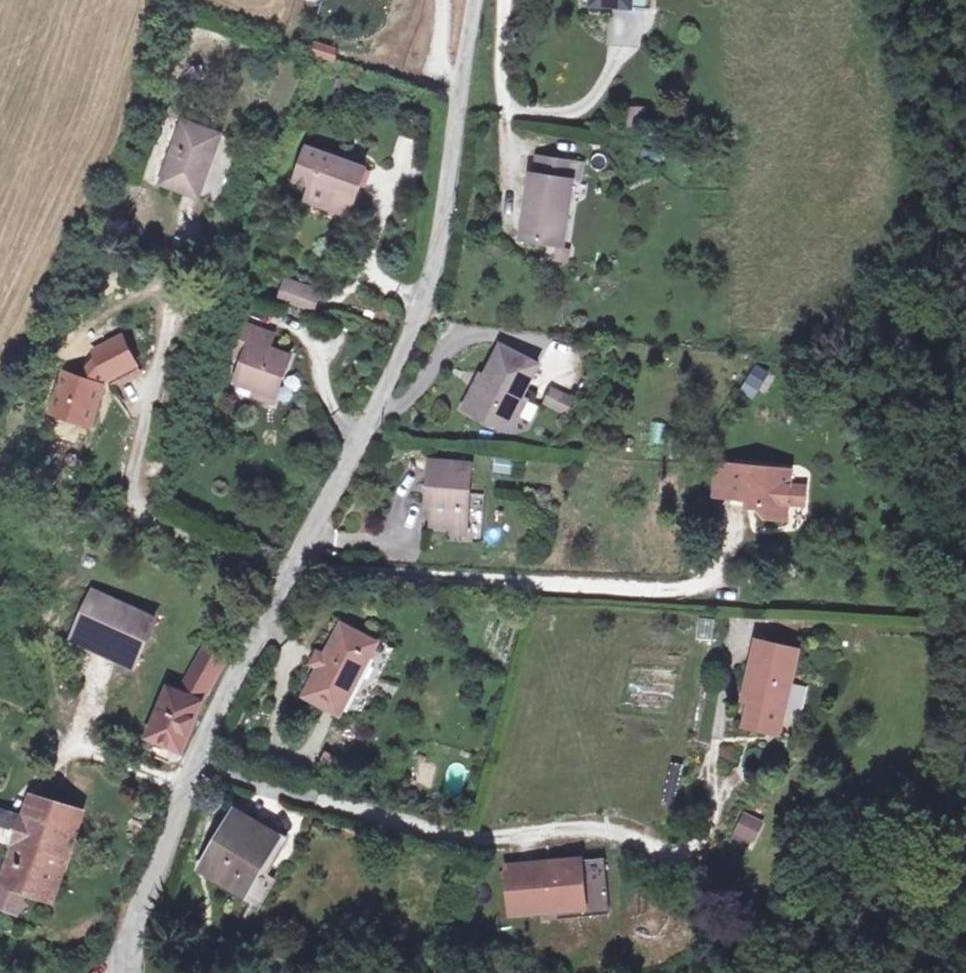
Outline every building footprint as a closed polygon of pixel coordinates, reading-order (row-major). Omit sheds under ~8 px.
[(593,11),(659,10),(659,0),(593,0),(593,11)] [(162,186),(200,197),(221,133),(184,123),(162,186)] [(341,192),(362,199),(373,168),(313,147),(302,179),(318,185),(313,199),(336,207),(341,192)] [(526,238),(570,244),(581,160),(538,154),(526,238)] [(341,192),(336,207),(357,214),(362,199),(341,192)] [(278,297),(310,308),(318,284),(286,277),(278,297)] [(242,385),(270,395),(285,400),(300,360),(280,353),(271,350),(275,336),(248,326),(237,357),(251,362),(242,385)] [(284,339),(275,336),(271,350),(280,353),(284,339)] [(121,338),(93,353),(96,358),(79,379),(62,374),(56,394),(71,399),(64,419),(90,427),(102,386),(97,385),(105,375),(110,385),(139,370),(121,338)] [(487,420),(501,419),(513,393),(520,396),(537,364),(499,344),(484,375),(475,373),(458,405),(487,420)] [(757,394),(766,369),(753,364),(743,389),(757,394)] [(552,385),(544,402),(568,414),(576,396),(552,385)] [(529,400),(520,396),(513,393),(501,419),(520,418),(529,400)] [(49,414),(64,419),(71,399),(56,394),(49,414)] [(280,413),(285,400),(270,395),(266,408),(280,413)] [(729,465),(713,463),(710,496),(726,497),(729,465)] [(786,470),(729,465),(726,497),(754,500),(753,507),(761,516),(782,518),(783,503),(785,485),(786,470)] [(469,469),(427,468),(425,498),(434,499),(433,530),(467,531),(469,469)] [(800,486),(785,485),(783,503),(799,504),(800,486)] [(93,591),(70,629),(127,665),(153,625),(93,591)] [(299,707),(357,732),(398,637),(341,612),(299,707)] [(698,617),(696,639),(716,641),(718,619),(698,617)] [(744,729),(766,732),(769,721),(782,722),(798,647),(754,638),(742,698),(751,700),(744,729)] [(204,699),(229,664),(203,651),(176,701),(167,698),(146,737),(181,755),(204,699)] [(779,735),(782,722),(769,721),(766,732),(779,735)] [(28,783),(21,807),(75,823),(82,801),(28,783)] [(21,807),(17,819),(10,843),(0,874),(0,891),(22,897),(31,900),(36,887),(53,894),(75,823),(21,807)] [(754,847),(765,820),(741,810),(730,837),(754,847)] [(205,865),(245,892),(281,840),(240,813),(205,865)] [(10,843),(17,819),(0,814),(0,840),(10,843)] [(605,914),(604,905),(598,860),(501,873),(507,918),(581,908),(582,917),(605,914)] [(22,897),(0,891),(0,917),(13,921),(22,897)]
